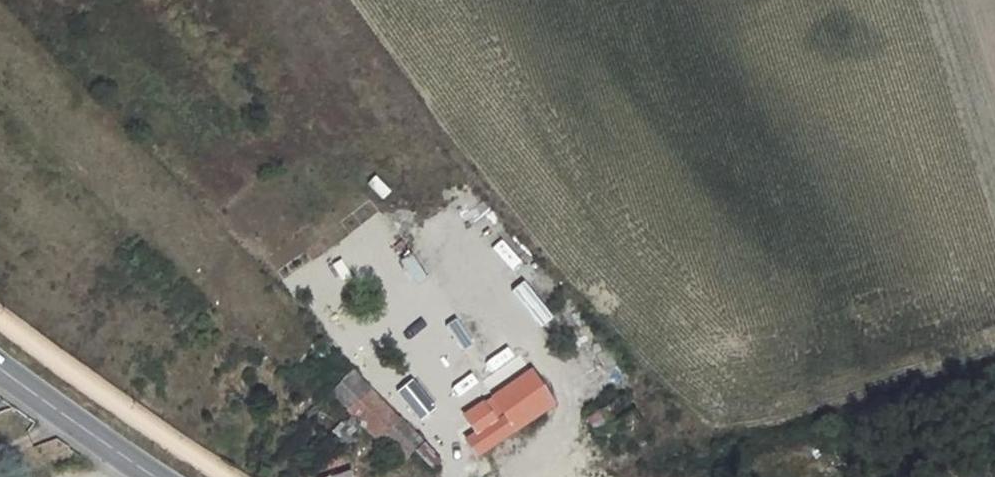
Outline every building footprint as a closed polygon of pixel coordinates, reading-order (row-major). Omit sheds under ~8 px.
[(331,388),(398,463),(413,449),(430,469),(439,462),(354,368),(331,388)] [(480,427),(469,434),(486,458),(552,412),(526,379),(473,415),(480,427)] [(335,476),(363,476),(360,469),(335,476)]
